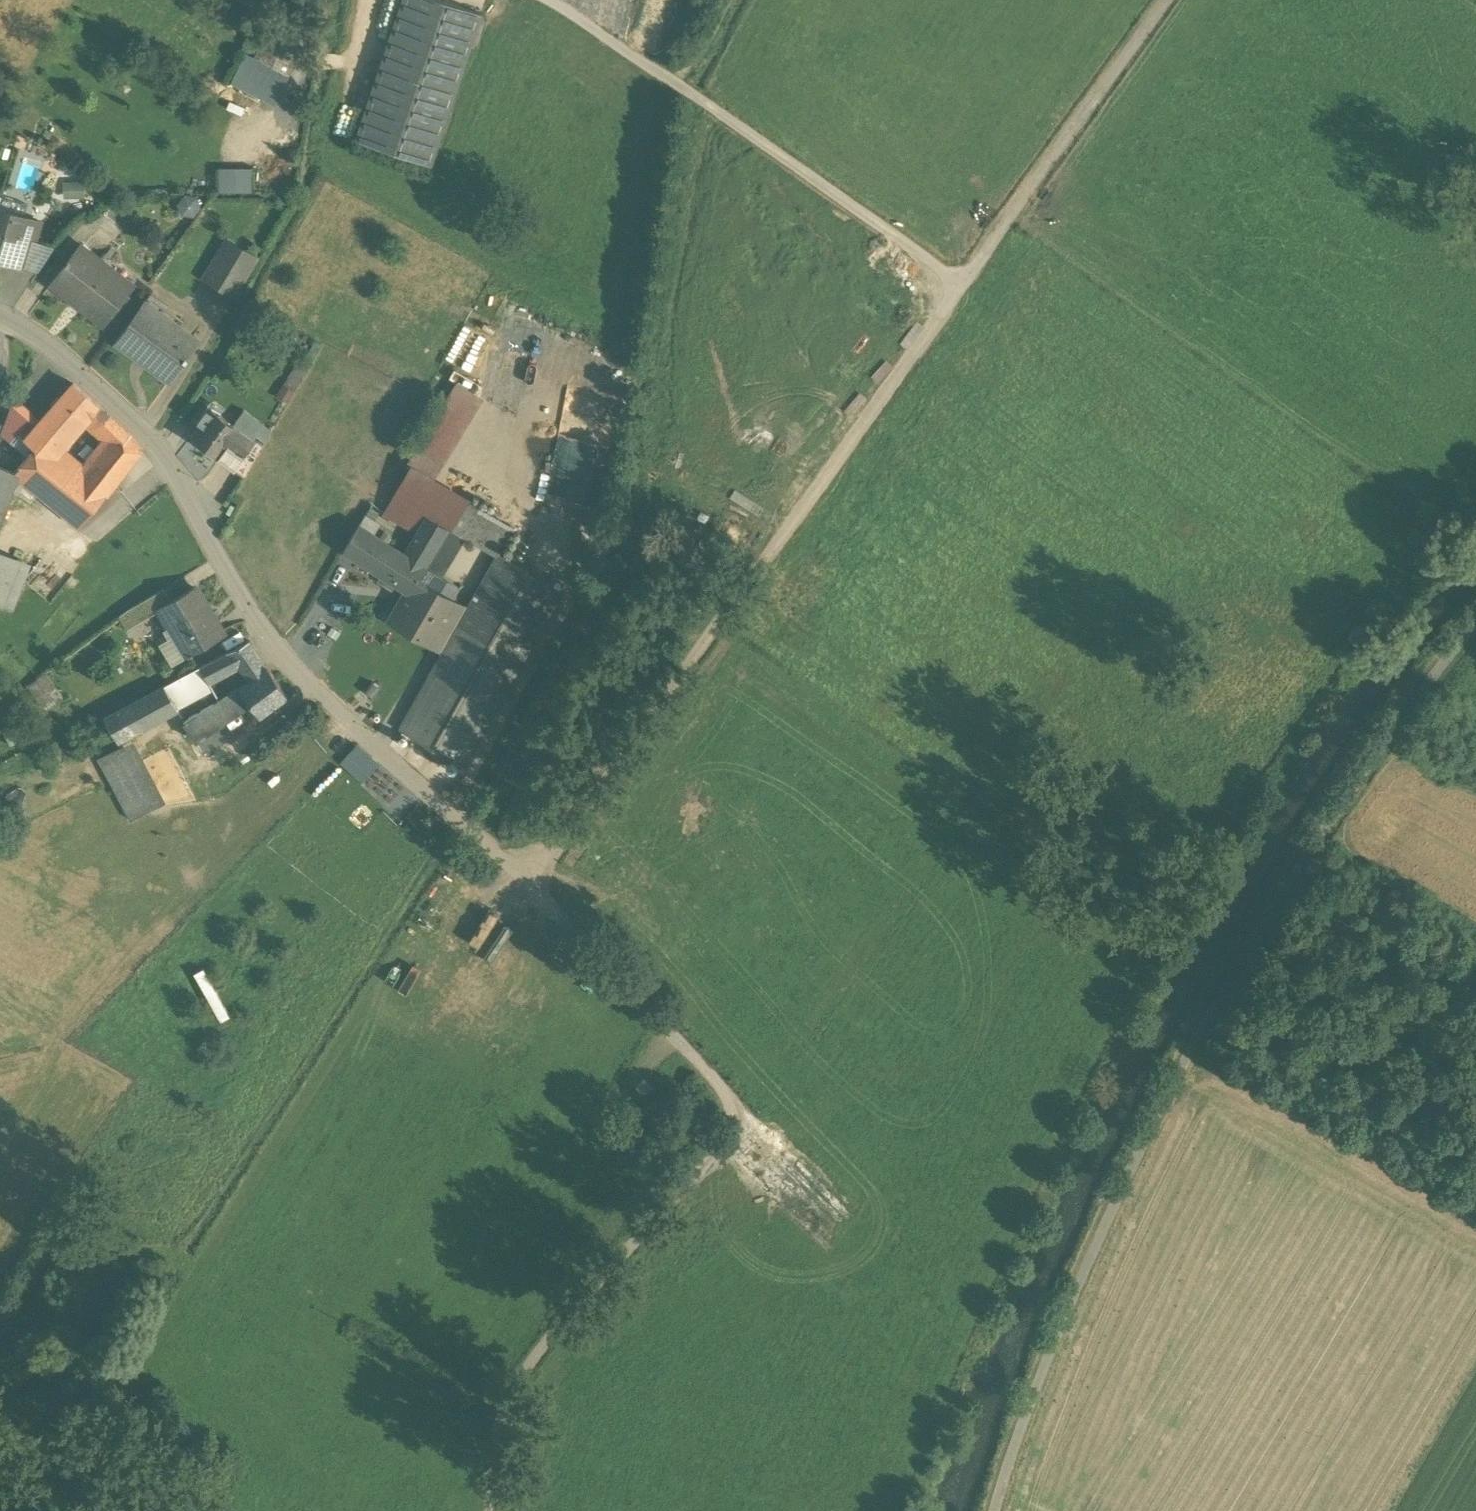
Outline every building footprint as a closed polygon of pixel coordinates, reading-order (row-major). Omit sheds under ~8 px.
[(355,141),(431,166),(481,14),(439,0),(404,0),(355,141)] [(298,32),(284,24),(278,34),(293,41),(298,32)] [(278,34),(271,31),(257,60),(289,75),(303,46),(293,41),(278,34)] [(245,58),(232,84),(282,111),(295,84),(245,58)] [(253,170),(219,170),(219,194),(254,194),(253,170)] [(176,207),(180,216),(190,218),(198,213),(199,203),(192,197),(182,198),(176,207)] [(0,211),(0,260),(10,264),(11,263),(19,236),(24,218),(0,211)] [(33,241),(19,236),(11,263),(25,267),(33,241)] [(230,238),(221,252),(249,268),(257,254),(230,238)] [(133,286),(81,246),(50,286),(102,326),(133,286)] [(221,252),(205,279),(233,295),(249,268),(221,252)] [(183,322),(148,297),(115,343),(169,382),(198,341),(179,328),(183,322)] [(500,350),(515,353),(521,328),(506,325),(500,350)] [(36,426),(34,427),(44,436),(59,448),(84,419),(95,428),(108,415),(74,382),(36,426)] [(456,384),(419,446),(444,461),(481,399),(456,384)] [(13,400),(1,432),(10,441),(18,433),(29,420),(32,416),(13,400)] [(211,410),(190,438),(217,458),(238,430),(211,410)] [(108,415),(95,428),(105,437),(117,424),(108,415)] [(29,420),(18,433),(24,438),(34,427),(36,426),(29,420)] [(67,458),(38,493),(80,527),(141,450),(129,436),(117,424),(105,437),(109,441),(84,473),(67,458)] [(44,436),(34,427),(24,438),(35,448),(44,436)] [(238,430),(217,458),(231,468),(245,450),(252,441),(238,430)] [(2,450),(10,441),(1,432),(0,434),(0,467),(15,474),(24,461),(2,450)] [(24,438),(18,433),(10,441),(2,450),(24,461),(35,448),(24,438)] [(59,448),(44,436),(35,448),(24,461),(15,474),(30,487),(38,493),(67,458),(58,451),(60,449),(59,448)] [(255,458),(245,450),(231,468),(241,476),(255,458)] [(9,490),(15,474),(0,467),(0,512),(9,490)] [(467,501),(412,470),(383,515),(418,535),(427,520),(444,530),(446,527),(450,529),(467,501)] [(30,487),(15,474),(9,490),(24,496),(30,487)] [(513,527),(467,501),(450,529),(465,538),(497,556),(497,555),(513,527)] [(444,530),(427,520),(418,535),(404,558),(421,569),(444,530)] [(386,545),(358,527),(343,551),(371,569),(372,567),(371,567),(385,546),(386,545)] [(444,530),(421,569),(440,580),(465,538),(450,529),(446,527),(444,530)] [(385,546),(371,567),(372,567),(383,574),(379,579),(385,583),(388,578),(408,590),(415,580),(421,569),(404,558),(385,546)] [(0,554),(0,607),(12,612),(30,566),(0,554)] [(562,591),(497,555),(497,556),(466,610),(442,652),(399,730),(464,766),(562,591)] [(456,604),(415,580),(408,590),(390,621),(432,646),(456,604)] [(212,620),(194,587),(170,601),(157,608),(158,610),(185,656),(224,634),(215,618),(212,620)] [(163,589),(130,608),(138,622),(158,610),(157,608),(170,601),(163,589)] [(456,604),(432,646),(442,652),(466,610),(456,604)] [(130,608),(127,610),(119,616),(126,628),(138,622),(130,608)] [(153,634),(144,620),(130,629),(139,642),(153,634)] [(249,641),(229,651),(236,663),(240,668),(258,654),(249,641)] [(229,651),(199,667),(209,683),(236,663),(229,651)] [(287,696),(258,654),(240,668),(248,680),(237,687),(250,705),(258,717),(287,696)] [(209,683),(199,667),(162,686),(176,710),(183,722),(219,701),(209,683)] [(162,686),(104,719),(117,743),(176,710),(162,686)] [(237,687),(219,701),(183,722),(195,742),(250,705),(237,687)] [(136,742),(99,760),(130,821),(167,803),(136,742)] [(356,760),(346,771),(362,785),(371,774),(356,760)]
